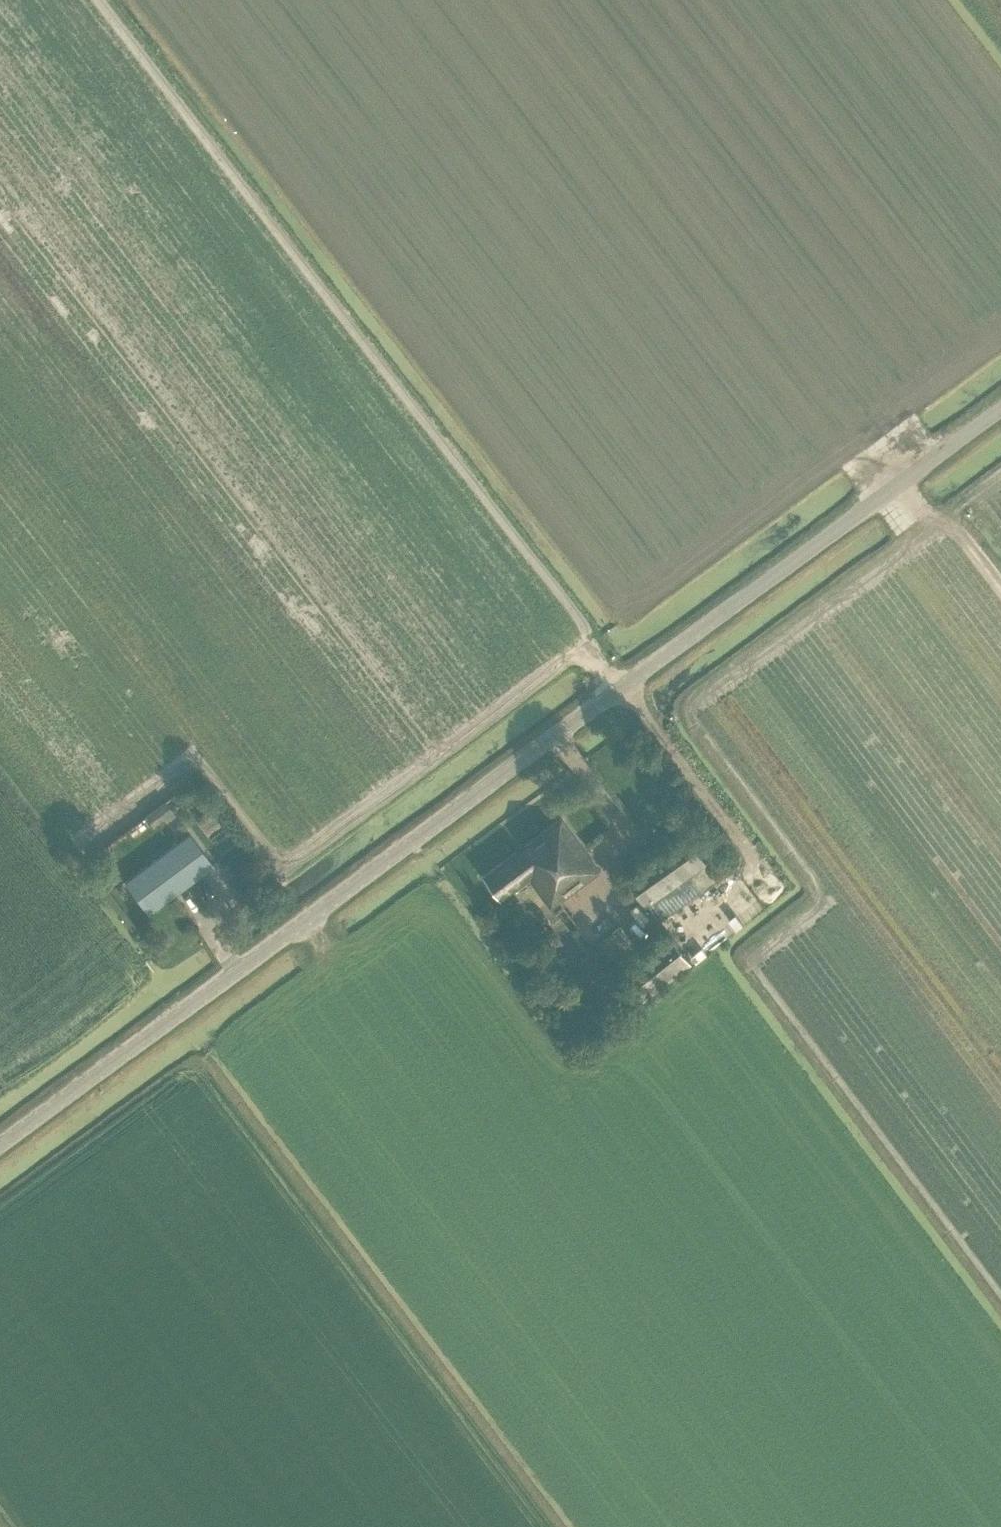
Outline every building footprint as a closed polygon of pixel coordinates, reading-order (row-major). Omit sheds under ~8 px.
[(501,901),(529,882),(551,909),(600,872),(561,818),(483,877),(501,901)] [(190,832),(124,881),(149,914),(215,866),(190,832)] [(717,879),(706,864),(708,863),(688,835),(628,878),(648,905),(649,905),(660,920),(717,879)] [(251,865),(242,853),(230,862),(239,874),(251,865)] [(747,872),(740,883),(754,892),(761,881),(747,872)] [(579,894),(600,927),(608,922),(602,912),(615,903),(601,881),(579,894)] [(622,926),(601,942),(619,965),(640,949),(622,926)] [(713,961),(747,936),(741,927),(706,951),(713,961)] [(693,963),(672,936),(624,974),(646,1000),(693,963)]
